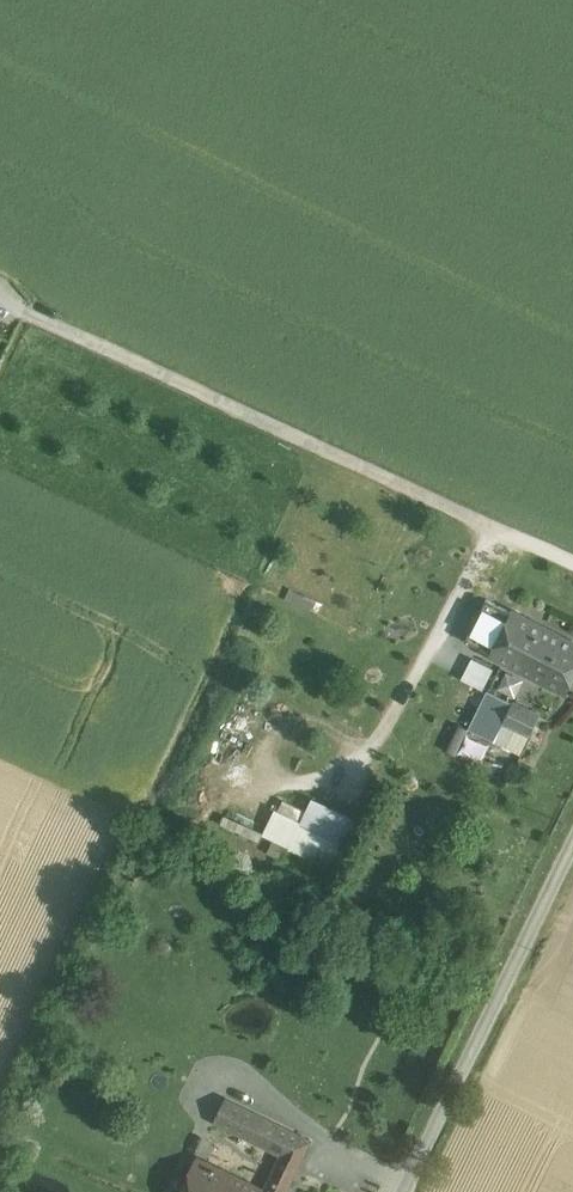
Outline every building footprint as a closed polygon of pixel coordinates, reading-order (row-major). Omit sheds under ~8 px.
[(311,605),(315,595),(288,586),(285,596),(311,605)] [(486,598),(465,639),(492,653),(513,612),(486,598)] [(513,612),(492,653),(564,690),(572,672),(572,642),(513,612)] [(491,667),(471,657),(461,677),(482,687),(491,667)] [(513,702),(488,690),(469,728),(521,753),(531,733),(504,720),(513,702)] [(540,715),(513,702),(504,720),(531,733),(540,715)] [(448,749),(479,758),(486,736),(455,727),(448,749)] [(355,847),(366,824),(312,798),(301,820),(349,844),(355,847)] [(262,834),(336,870),(349,844),(301,820),(275,807),(274,809),(262,834)] [(263,1188),(271,1191),(288,1191),(312,1139),(224,1099),(214,1122),(279,1152),(263,1188)] [(188,1154),(172,1191),(175,1191),(217,1191),(227,1172),(188,1154)] [(227,1172),(217,1191),(271,1191),(263,1188),(227,1172)]
